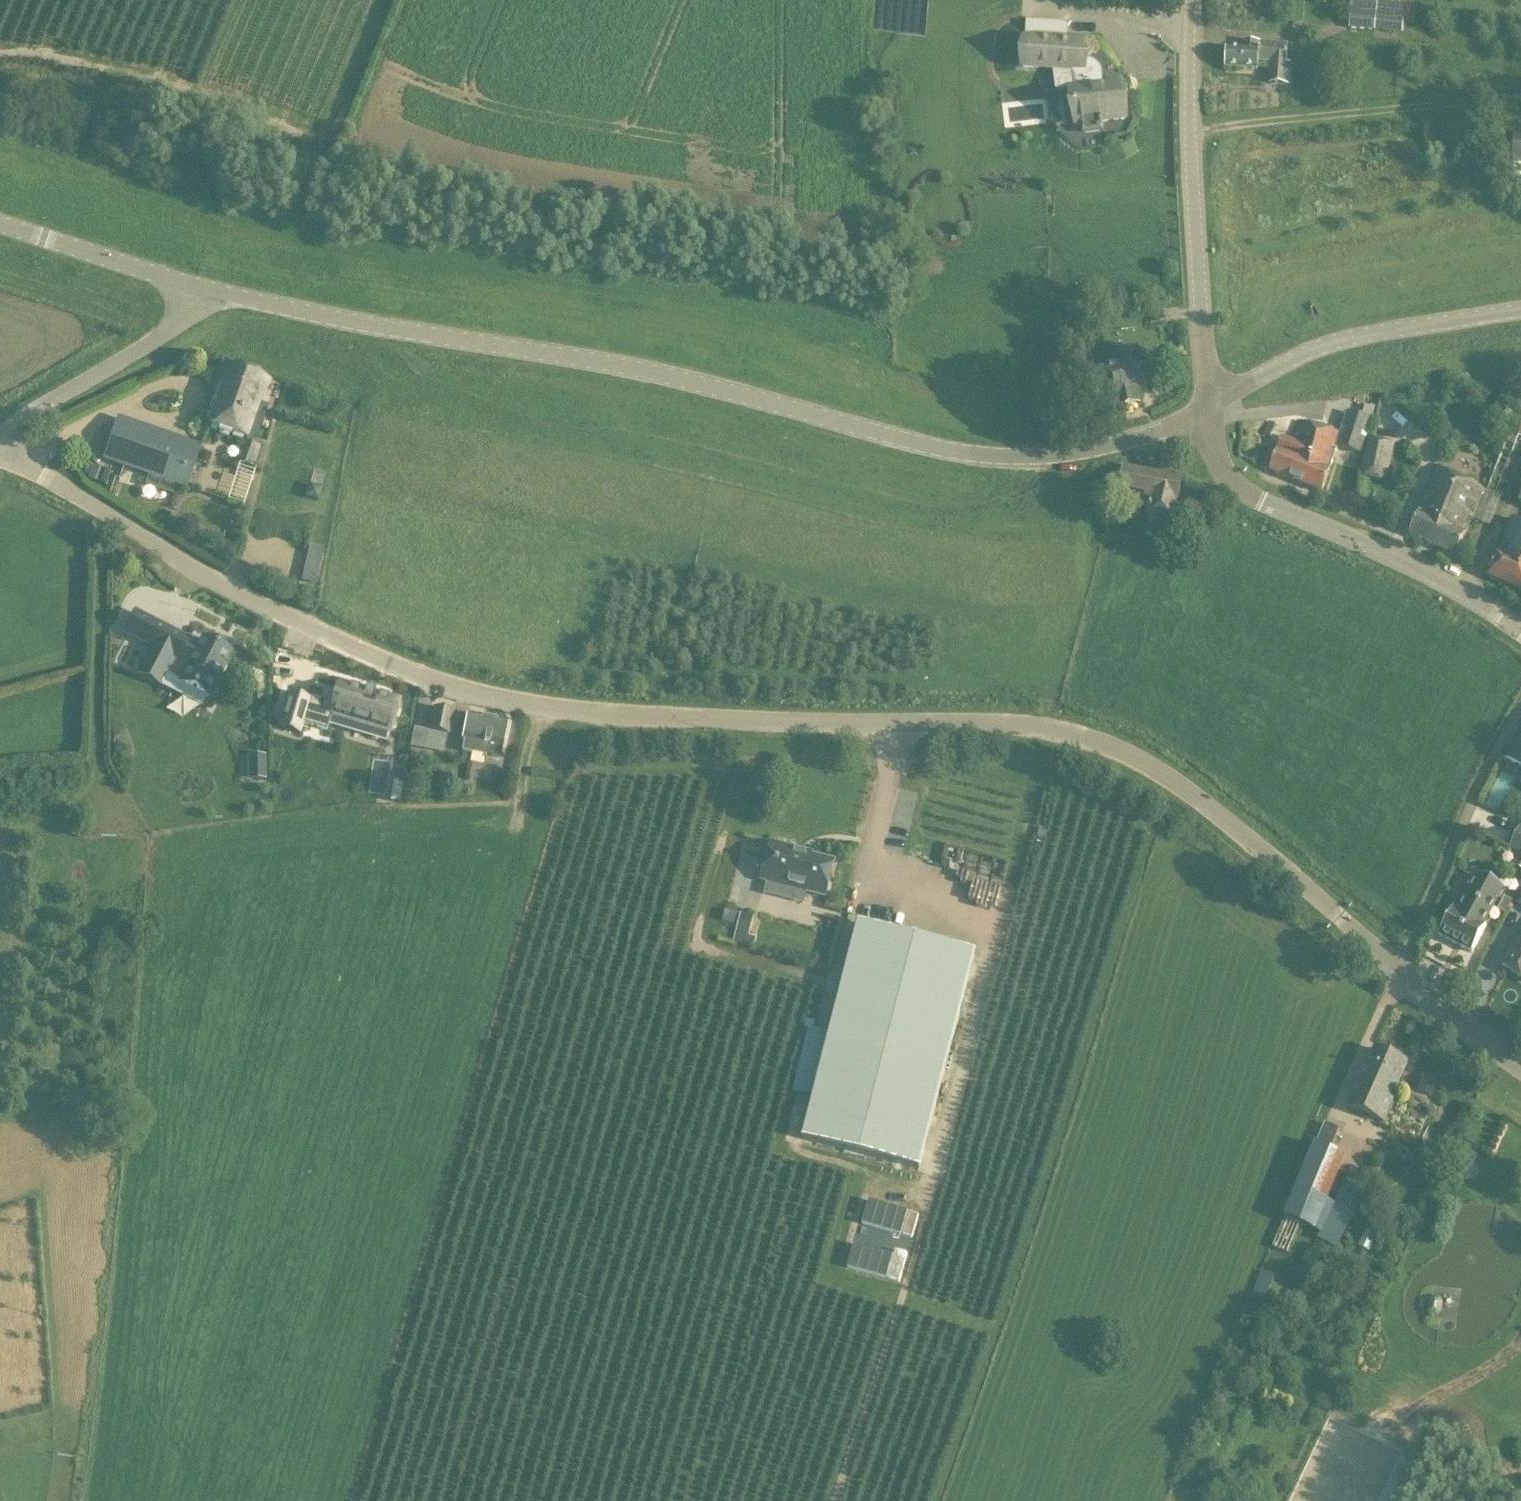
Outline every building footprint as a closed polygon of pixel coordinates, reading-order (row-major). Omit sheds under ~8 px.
[(1361,0),(1352,0),(1349,30),(1402,34),(1405,4),(1361,0)] [(1100,131),(1099,123),(1124,120),(1119,84),(1102,86),(1101,74),(1099,68),(1094,64),(1088,62),(1083,62),(1084,44),(1024,41),(1023,67),(1074,70),(1077,89),(1071,90),(1076,126),(1083,125),(1084,133),(1100,131)] [(1271,63),(1270,84),(1289,86),(1291,64),(1285,64),(1287,46),(1243,43),(1242,50),(1227,50),(1226,67),(1257,69),(1257,62),(1271,63)] [(270,381),(223,364),(213,396),(217,397),(208,424),(249,439),(259,411),(270,381)] [(1139,405),(1131,366),(1098,373),(1082,376),(1089,409),(1105,406),(1105,408),(1117,405),(1118,410),(1123,408),(1127,410),(1133,409),(1135,406),(1139,405)] [(1502,452),(1487,491),(1475,520),(1490,527),(1502,497),(1507,499),(1520,463),(1520,391),(1506,432),(1508,433),(1501,452),(1502,452)] [(1282,437),(1269,472),(1322,492),(1338,448),(1361,456),(1374,417),(1376,408),(1370,406),(1367,418),(1347,412),(1340,434),(1298,421),(1291,440),(1282,437)] [(200,448),(116,419),(103,460),(187,488),(200,448)] [(1368,438),(1361,472),(1387,477),(1394,444),(1368,438)] [(260,447),(243,442),(237,461),(239,462),(225,501),(245,508),(259,468),(254,466),(260,447)] [(1146,495),(1145,502),(1152,503),(1149,519),(1173,524),(1181,480),(1125,468),(1121,490),(1146,495)] [(1419,513),(1409,535),(1456,556),(1466,536),(1473,518),(1485,492),(1473,486),(1473,485),(1449,474),(1448,474),(1439,470),(1419,513)] [(306,498),(318,502),(321,490),(309,487),(306,498)] [(1513,520),(1488,578),(1520,592),(1520,523),(1513,520)] [(182,681),(180,686),(208,700),(232,654),(203,640),(197,652),(184,646),(187,640),(138,615),(126,638),(151,651),(144,663),(138,675),(163,688),(170,674),(182,681)] [(288,697),(279,729),(298,735),(301,725),(326,732),(331,717),(389,734),(398,703),(340,686),(337,694),(314,687),(309,704),(288,697)] [(436,753),(441,734),(449,736),(454,712),(433,708),(425,750),(436,753)] [(487,756),(486,759),(499,762),(507,722),(468,715),(463,740),(465,740),(463,752),(487,756)] [(1507,750),(1503,758),(1510,761),(1520,767),(1520,728),(1507,750)] [(241,778),(259,778),(260,754),(241,754),(241,778)] [(1044,839),(1047,829),(1040,827),(1037,837),(1044,839)] [(801,851),(773,844),(763,881),(795,889),(792,901),(804,904),(807,892),(825,897),(834,863),(810,857),(810,859),(799,856),(801,851)] [(1439,935),(1473,953),(1483,935),(1481,933),(1500,896),(1503,889),(1478,876),(1459,912),(1454,909),(1439,935)] [(1510,942),(1508,941),(1520,915),(1520,912),(1513,908),(1498,939),(1509,945),(1510,942)] [(737,913),(725,910),(722,921),(734,924),(737,913)] [(754,949),(757,938),(749,936),(754,917),(741,914),(733,943),(754,949)] [(815,1097),(804,1140),(920,1170),(975,955),(859,925),(831,1033),(809,1028),(793,1092),(815,1097)] [(1503,965),(1520,978),(1520,939),(1503,965)] [(1375,1049),(1349,1108),(1384,1124),(1397,1095),(1395,1094),(1408,1064),(1375,1049)] [(1335,1206),(1328,1202),(1347,1158),(1331,1151),(1339,1130),(1325,1123),(1316,1144),(1315,1144),(1284,1219),(1285,1220),(1273,1248),(1287,1255),(1300,1226),(1321,1235),(1319,1239),(1338,1248),(1361,1201),(1356,1198),(1365,1176),(1350,1170),(1340,1192),(1341,1193),(1335,1206)] [(871,1198),(864,1222),(915,1237),(922,1213),(871,1198)] [(848,1266),(902,1282),(910,1255),(856,1240),(848,1266)]
